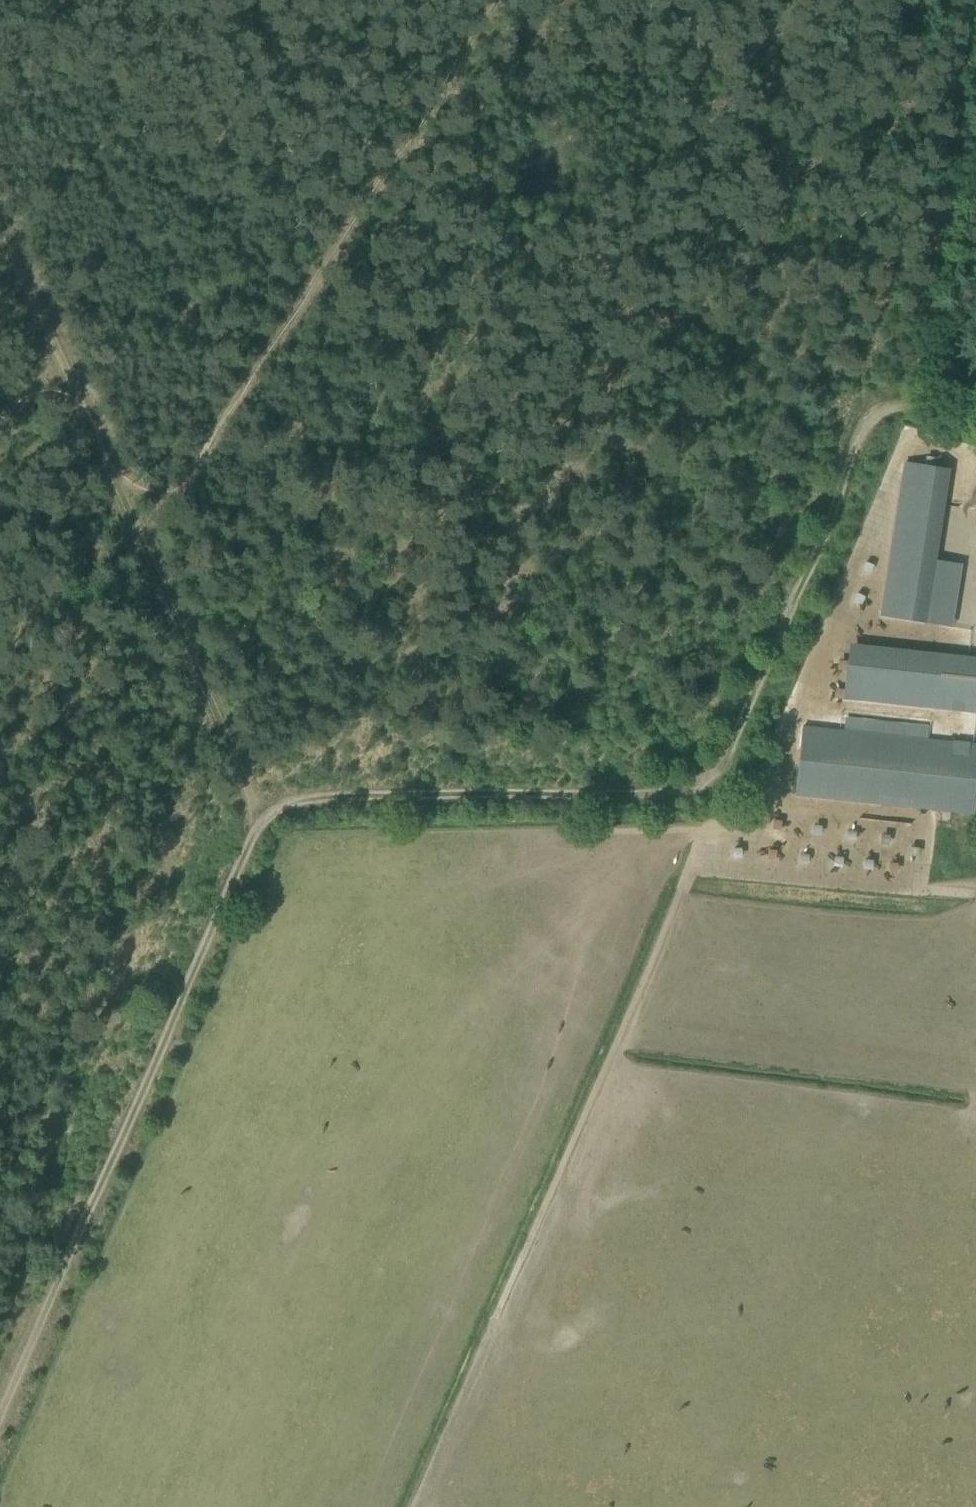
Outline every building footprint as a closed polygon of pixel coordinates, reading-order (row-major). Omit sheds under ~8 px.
[(925,623),(949,468),(902,461),(878,616),(925,623)] [(849,644),(844,701),(975,713),(975,656),(849,644)] [(973,815),(975,789),(975,743),(803,725),(796,797),(973,815)]
